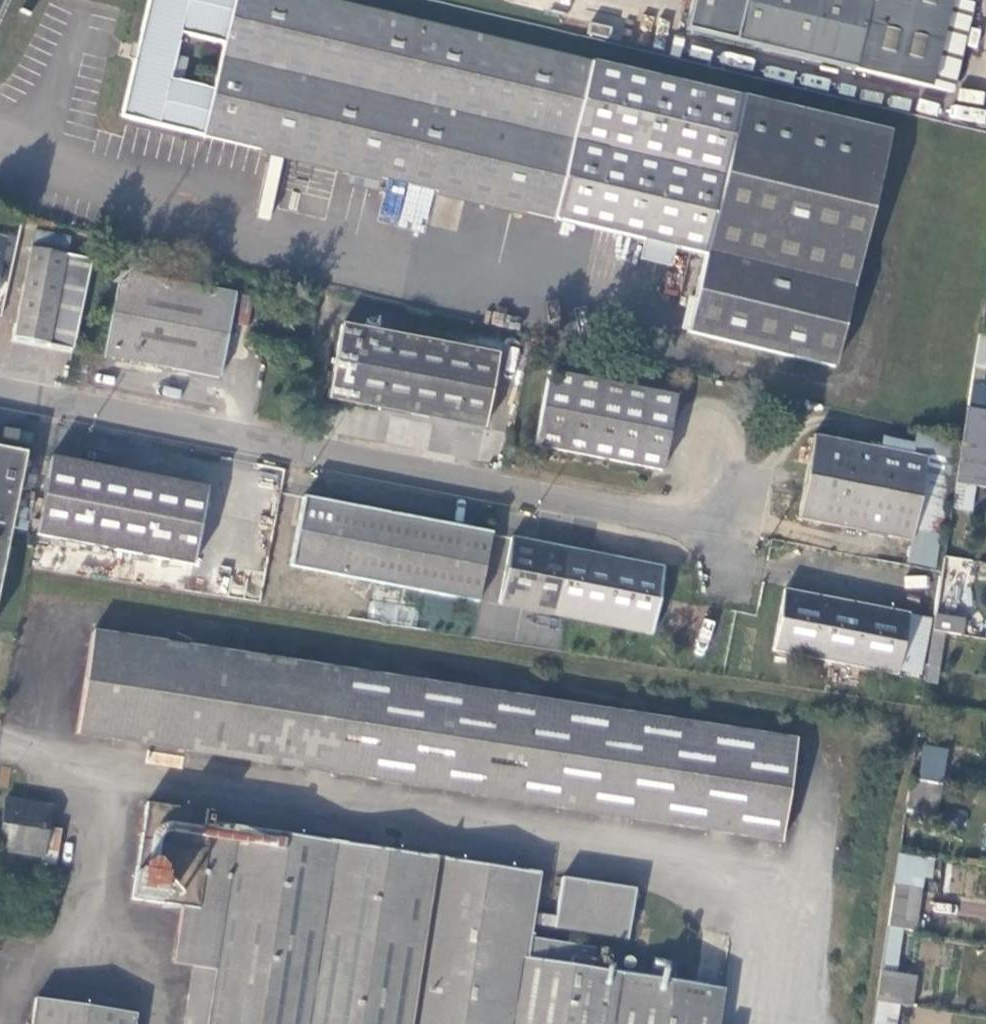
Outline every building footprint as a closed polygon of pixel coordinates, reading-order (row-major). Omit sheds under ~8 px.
[(889,130),(306,0),(138,0),(112,119),(259,152),(641,238),(673,245),(704,251),(689,327),(841,359),(855,292),(889,130)] [(951,97),(971,12),(949,5),(951,0),(870,0),(870,1),(867,0),(691,0),(682,37),(951,97)] [(608,28),(586,24),(583,35),(606,39),(608,28)] [(959,87),(957,100),(983,104),(985,91),(959,87)] [(949,117),(984,124),(985,112),(985,109),(952,102),(949,117)] [(673,272),(673,245),(641,238),(643,266),(673,272)] [(27,262),(62,269),(66,251),(31,244),(27,262)] [(62,269),(27,262),(11,352),(70,364),(88,274),(62,269)] [(235,306),(120,284),(105,366),(217,390),(235,306)] [(985,355),(985,338),(978,337),(973,370),(983,372),(985,355)] [(501,366),(345,339),(332,412),(488,439),(501,366)] [(680,404),(551,382),(538,456),(666,478),(680,404)] [(966,410),(964,426),(984,430),(980,455),(985,457),(985,413),(966,410)] [(964,426),(955,483),(974,487),(985,489),(985,471),(985,463),(985,457),(980,455),(984,430),(964,426)] [(915,439),(910,459),(909,466),(884,461),(816,448),(800,531),(911,553),(909,569),(930,572),(953,449),(915,439)] [(909,466),(910,459),(886,452),(884,461),(909,466)] [(21,496),(28,497),(31,479),(24,477),(25,470),(0,466),(0,606),(21,496)] [(213,502),(48,473),(34,550),(201,577),(213,502)] [(955,483),(951,509),(969,513),(974,487),(955,483)] [(213,502),(201,577),(230,582),(243,507),(213,502)] [(294,583),(483,617),(495,551),(305,516),(294,583)] [(669,583),(511,551),(500,618),(657,647),(669,583)] [(780,663),(905,686),(915,629),(916,625),(789,603),(780,663)] [(949,620),(934,617),(932,632),(945,634),(947,634),(949,620)] [(915,629),(905,686),(919,688),(928,632),(915,629)] [(932,632),(926,667),(939,669),(945,634),(932,632)] [(795,755),(90,649),(74,750),(780,857),(795,755)] [(916,777),(943,782),(949,749),(923,744),(916,777)] [(941,787),(909,781),(904,810),(920,813),(920,815),(936,817),(941,787)] [(148,820),(131,925),(181,934),(173,990),(213,1000),(209,1023),(721,1023),(723,1004),(674,998),(676,978),(655,975),(652,995),(593,986),(596,965),(527,956),(529,942),(628,955),(635,906),(561,894),(555,933),(531,930),(537,891),(210,840),(212,829),(148,820)] [(55,834),(8,824),(1,870),(47,879),(47,885),(59,886),(65,851),(52,850),(55,834)] [(923,858),(898,854),(893,887),(918,891),(923,858)] [(893,887),(886,928),(902,931),(912,933),(918,891),(893,887)] [(875,1002),(911,1009),(915,978),(895,974),(902,931),(886,928),(875,1002)] [(631,975),(628,975),(625,976),(623,978),(623,981),(625,984),(627,986),(631,986),(633,984),(634,981),(634,977),(631,975)]
